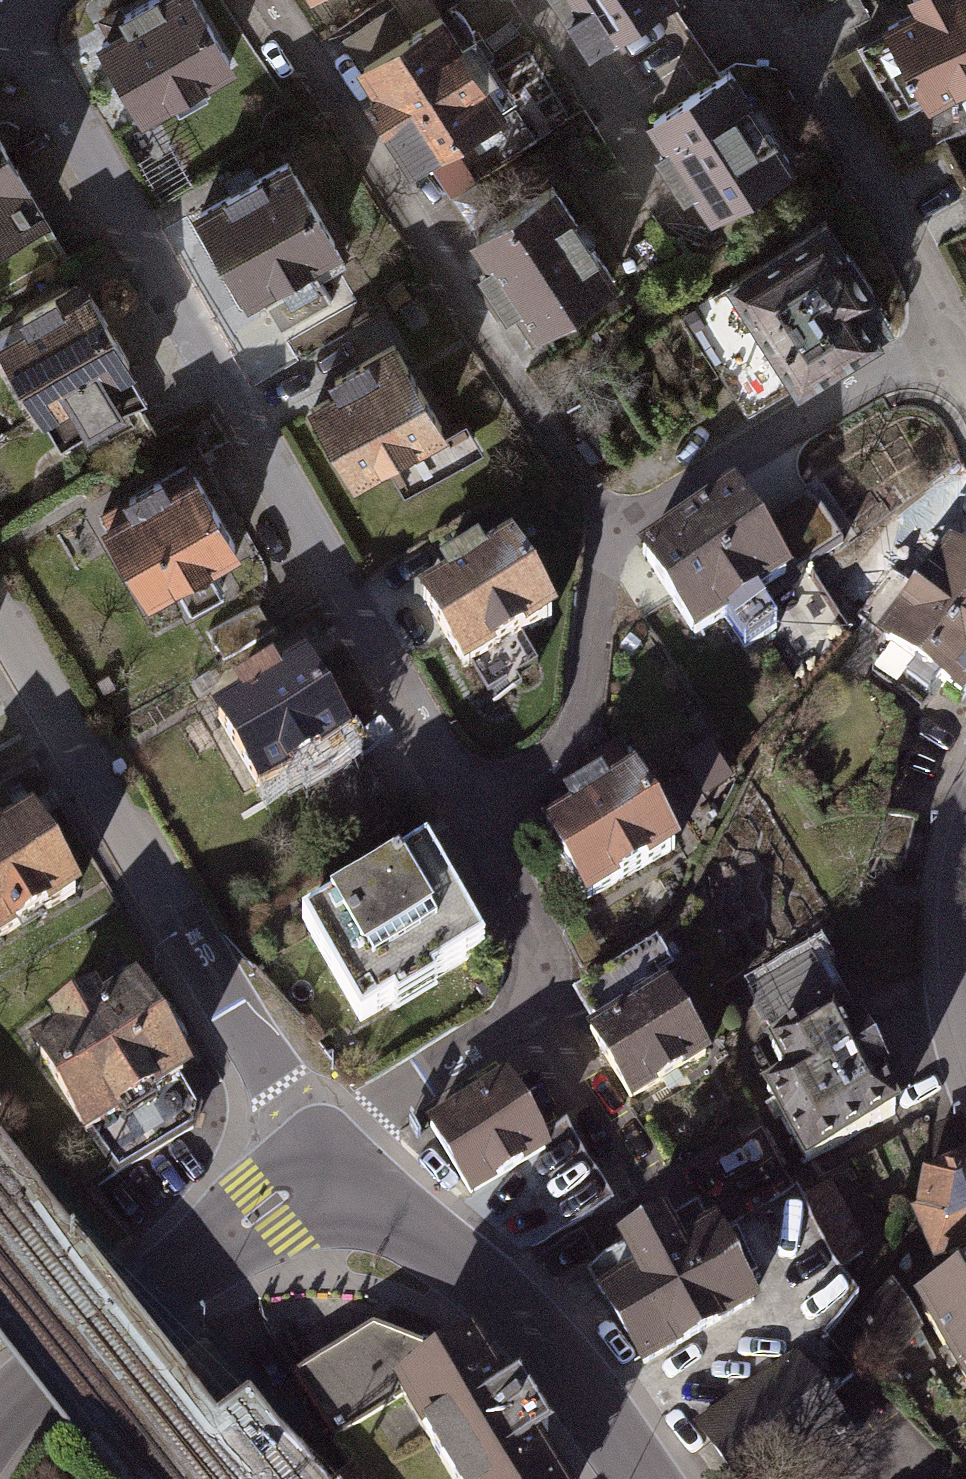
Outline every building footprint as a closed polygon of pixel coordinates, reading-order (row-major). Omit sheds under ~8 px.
[(81,46),(123,129),(230,76),(192,0),(174,0),(81,46)] [(585,47),(670,7),(666,0),(562,0),(585,47)] [(864,36),(916,134),(965,107),(965,0),(931,0),(864,36)] [(431,26),(346,83),(407,174),(493,117),(431,26)] [(724,83),(640,127),(696,231),(779,187),(724,83)] [(51,237),(0,141),(0,264),(51,237)] [(285,175),(186,225),(234,318),(332,268),(285,175)] [(536,196),(459,240),(519,346),(596,302),(536,196)] [(819,240),(716,296),(768,391),(871,334),(819,240)] [(0,343),(0,410),(23,453),(132,396),(82,300),(0,343)] [(389,345),(282,404),(339,508),(446,449),(389,345)] [(244,571),(194,482),(96,537),(146,626),(244,571)] [(728,501),(636,561),(694,649),(786,589),(728,501)] [(870,651),(949,722),(965,702),(965,555),(961,550),(870,651)] [(547,640),(498,558),(383,626),(433,709),(547,640)] [(349,755),(301,672),(198,731),(246,814),(349,755)] [(632,783),(543,835),(585,906),(674,854),(632,783)] [(0,836),(0,947),(67,915),(24,824),(0,836)] [(427,850),(306,919),(362,1016),(483,947),(427,850)] [(793,1055),(741,1085),(797,1181),(907,1117),(816,960),(757,994),(793,1055)] [(60,1032),(36,1046),(87,1133),(179,1080),(127,992),(97,1010),(93,1002),(55,1024),(60,1032)] [(588,1038),(631,1112),(708,1067),(665,994),(588,1038)] [(508,1083),(431,1129),(470,1196),(548,1150),(508,1083)] [(909,1192),(938,1264),(965,1253),(965,1169),(909,1192)] [(745,1214),(581,1306),(628,1389),(792,1297),(745,1214)] [(909,1320),(957,1407),(965,1402),(965,1287),(909,1320)] [(295,1375),(343,1442),(394,1399),(441,1478),(557,1478),(470,1338),(441,1358),(371,1330),(295,1375)] [(682,1430),(711,1478),(760,1478),(840,1432),(798,1361),(682,1430)]
